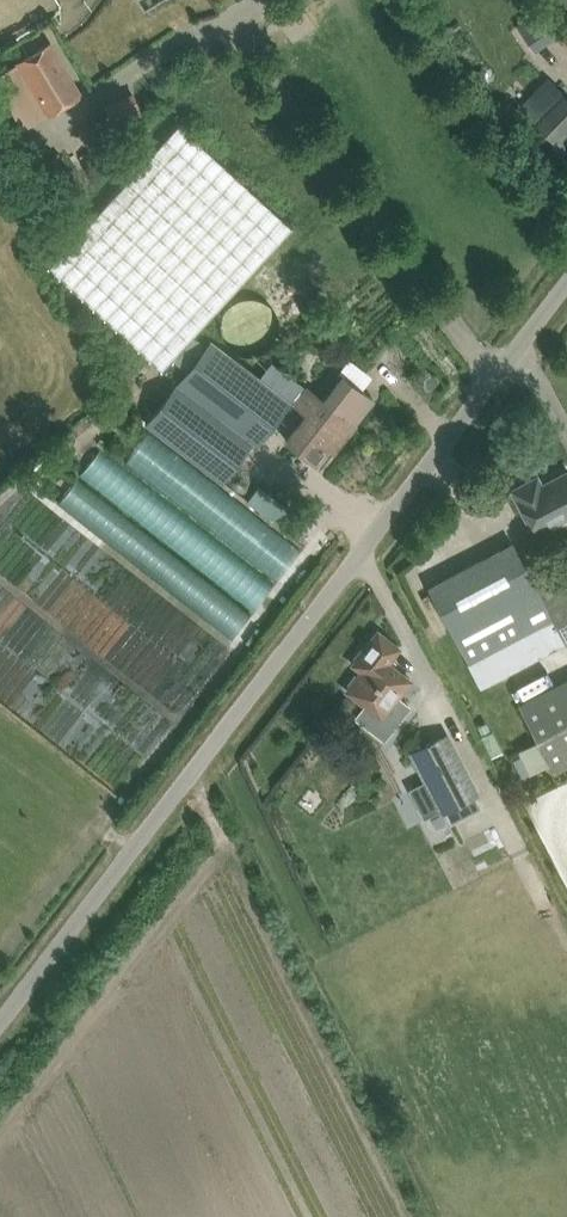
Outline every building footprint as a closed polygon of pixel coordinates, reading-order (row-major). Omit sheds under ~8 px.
[(555,19),(566,10),(566,5),(563,0),(542,0),(555,19)] [(49,113),(82,93),(50,42),(18,62),(0,73),(0,91),(23,129),(49,113)] [(563,148),(566,152),(566,98),(563,93),(560,97),(548,107),(535,120),(552,137),(545,144),(556,155),(563,148)] [(179,122),(48,265),(161,370),(293,227),(179,122)] [(173,382),(145,420),(195,460),(203,465),(222,480),(251,442),(256,446),(303,386),(272,361),(260,377),(209,336),(173,382)] [(307,413),(286,440),(317,463),(329,447),(334,451),(355,424),(355,423),(373,400),(341,375),(323,396),(310,385),(295,404),(307,413)] [(111,448),(97,467),(271,601),(285,582),(111,448)] [(529,513),(538,531),(566,515),(566,471),(533,490),(528,481),(512,489),(526,515),(529,513)] [(282,503),(258,486),(247,500),(272,518),(282,503)] [(480,685),(566,641),(566,571),(560,574),(536,587),(513,542),(428,587),(480,685)] [(363,670),(347,690),(364,703),(354,716),(383,739),(391,727),(410,703),(399,695),(411,679),(388,662),(399,647),(378,631),(354,663),(363,670)] [(513,759),(522,776),(550,762),(555,771),(566,765),(566,676),(518,701),(538,739),(517,750),(520,755),(513,759)] [(447,734),(411,752),(422,773),(441,812),(445,810),(475,795),(477,793),(471,781),(458,755),(447,734)] [(530,823),(520,828),(532,854),(542,849),(530,823)]
